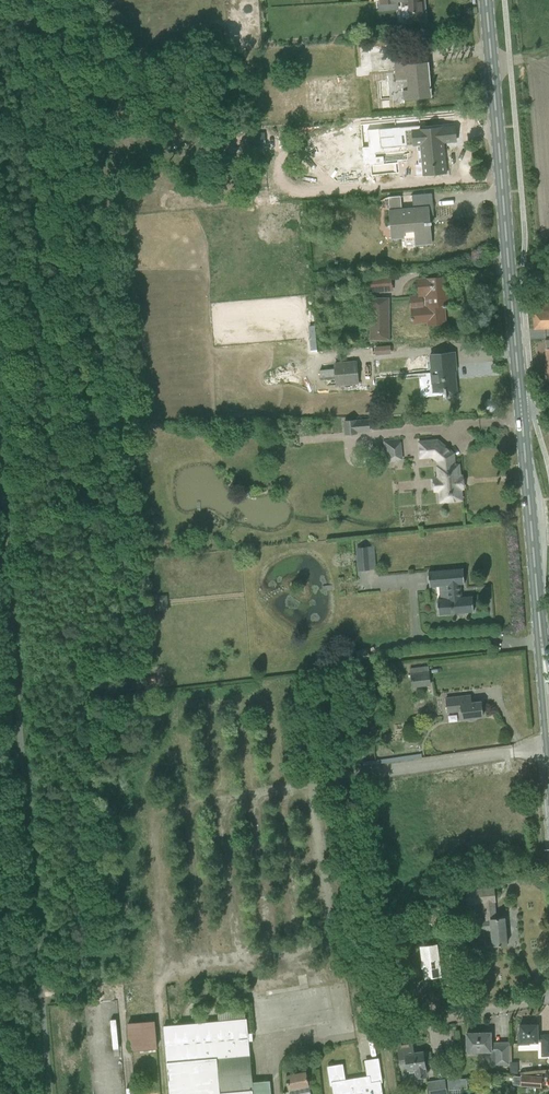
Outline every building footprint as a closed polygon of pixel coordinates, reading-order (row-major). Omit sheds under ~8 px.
[(427,22),(425,0),(378,0),(379,5),(397,4),(397,2),(401,2),(403,25),(427,22)] [(403,100),(432,98),(429,62),(412,64),(411,51),(393,53),(395,80),(402,80),(403,91),(402,91),(403,100)] [(444,143),(457,142),(455,125),(411,129),(411,130),(405,131),(407,146),(413,145),(413,146),(416,146),(418,165),(414,165),(415,175),(423,175),(423,176),(447,174),(444,143)] [(264,132),(251,133),(252,149),(265,148),(264,132)] [(415,246),(432,245),(430,225),(432,225),(431,222),(434,222),(432,193),(412,195),(413,207),(401,208),(400,196),(388,197),(389,209),(388,209),(391,240),(404,239),(404,233),(414,232),(415,246)] [(370,293),(393,291),(392,284),(391,284),(391,274),(368,276),(370,293)] [(427,326),(447,324),(445,307),(446,306),(451,305),(450,292),(447,293),(445,276),(427,278),(427,277),(417,278),(418,295),(410,296),(412,324),(427,323),(427,326)] [(370,340),(390,340),(389,298),(369,298),(370,340)] [(544,304),(533,305),(534,328),(548,328),(548,304),(544,304)] [(445,399),(458,397),(456,371),(457,371),(455,352),(428,354),(432,393),(439,392),(439,394),(444,393),(445,399)] [(319,370),(320,380),(335,379),(336,386),(359,384),(357,361),(333,363),(334,369),(319,370)] [(321,429),(337,429),(337,414),(321,415),(321,429)] [(356,420),(344,420),(345,435),(357,434),(357,432),(356,420)] [(400,439),(382,440),(384,462),(402,460),(400,439)] [(437,440),(417,442),(418,459),(431,458),(437,463),(437,464),(435,464),(436,476),(433,476),(434,492),(438,491),(439,501),(461,499),(460,488),(463,488),(462,476),(459,476),(458,465),(454,465),(453,453),(437,440)] [(374,545),(356,547),(358,570),(375,569),(374,545)] [(463,568),(428,571),(429,586),(446,585),(447,598),(437,599),(438,614),(457,613),(457,614),(459,614),(461,614),(463,613),(463,612),(473,611),(472,596),(462,597),(460,584),(464,584),(463,568)] [(167,595),(155,596),(156,610),(169,609),(167,595)] [(409,674),(411,688),(430,685),(427,664),(409,667),(410,673),(409,674)] [(467,702),(467,695),(456,696),(446,698),(447,712),(461,710),(462,718),(467,718),(468,719),(470,720),(471,720),(473,720),(474,719),(475,717),(483,716),(481,701),(467,702)] [(463,901),(463,908),(475,907),(475,916),(484,915),(485,919),(480,919),(481,930),(484,930),(485,946),(507,944),(504,917),(496,918),(494,901),(495,901),(493,887),(459,890),(460,901),(463,901)] [(436,945),(421,947),(425,978),(440,976),(436,945)] [(208,992),(207,983),(196,984),(197,993),(208,992)] [(169,1025),(163,1026),(169,1093),(270,1093),(270,1087),(265,1088),(264,1081),(252,1082),(246,1018),(169,1025)] [(157,1048),(155,1020),(126,1022),(129,1050),(157,1048)] [(518,1044),(529,1044),(529,1042),(537,1042),(537,1041),(542,1041),(542,1055),(548,1055),(548,1035),(542,1035),(542,1036),(537,1036),(537,1030),(539,1030),(539,1022),(530,1022),(530,1024),(519,1024),(520,1033),(517,1033),(518,1044)] [(508,1051),(508,1045),(491,1045),(490,1036),(488,1036),(487,1034),(487,1032),(466,1033),(466,1044),(467,1051),(490,1051),(490,1050),(495,1050),(495,1064),(508,1063),(508,1051)] [(399,1064),(406,1063),(407,1069),(415,1068),(416,1077),(426,1075),(425,1066),(423,1051),(414,1053),(412,1042),(396,1045),(399,1064)] [(330,1078),(331,1086),(333,1085),(334,1093),(353,1093),(364,1092),(364,1093),(381,1093),(379,1081),(381,1081),(377,1059),(365,1061),(368,1079),(345,1083),(342,1065),(328,1067),(330,1078)] [(309,1092),(310,1092),(306,1071),(286,1075),(289,1091),(283,1092),(283,1093),(310,1093),(309,1092)] [(520,1085),(530,1086),(541,1087),(542,1077),(521,1075),(520,1085)] [(428,1082),(430,1093),(447,1093),(444,1079),(428,1082)]
